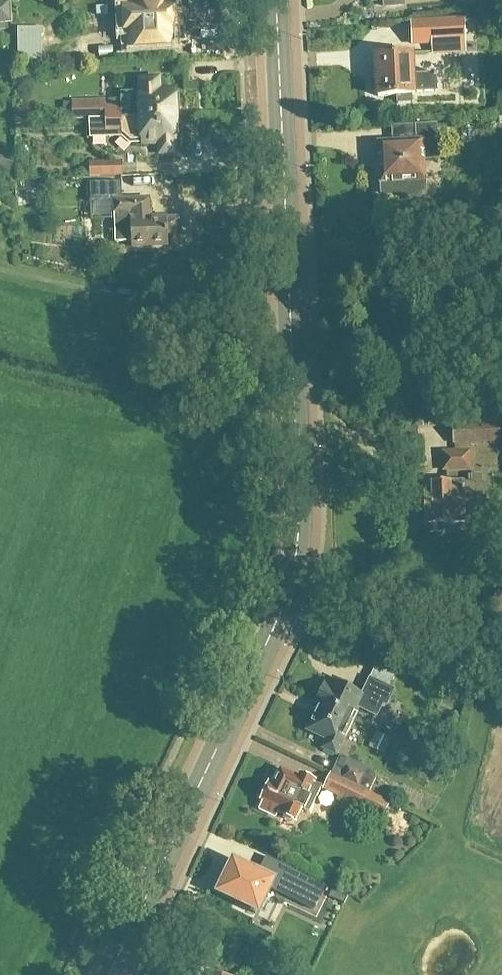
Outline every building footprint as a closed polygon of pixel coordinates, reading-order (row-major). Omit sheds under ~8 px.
[(12,22),(11,0),(6,0),(0,0),(0,23),(12,22)] [(176,3),(127,5),(128,28),(131,28),(132,45),(174,43),(173,26),(177,26),(176,3)] [(410,4),(394,8),(396,17),(413,14),(410,4)] [(463,42),(462,20),(430,21),(431,43),(463,42)] [(436,92),(436,73),(412,74),(412,54),(379,55),(379,76),(373,81),(373,89),(380,95),(380,96),(397,96),(397,103),(398,104),(412,103),(414,101),(414,93),(436,92)] [(74,119),(89,118),(180,114),(179,89),(160,90),(159,80),(141,80),(142,90),(136,91),(136,107),(122,108),(122,106),(106,107),(106,100),(73,101),(74,119)] [(441,101),(452,102),(453,87),(442,86),(441,101)] [(180,114),(89,118),(90,138),(122,136),(128,142),(138,142),(138,143),(160,142),(160,153),(176,152),(175,141),(181,141),(180,114)] [(383,182),(384,194),(403,193),(407,197),(418,196),(422,192),(425,192),(424,180),(425,180),(423,159),(439,158),(436,124),(416,126),(417,141),(380,144),(381,164),(378,167),(378,175),(382,178),(383,182)] [(103,176),(103,161),(90,161),(90,176),(103,176)] [(91,183),(91,192),(92,201),(115,200),(116,242),(132,242),(132,247),(169,246),(169,234),(181,234),(180,218),(168,218),(168,216),(150,217),(149,198),(123,199),(122,182),(91,183)] [(483,385),(479,385),(479,401),(482,401),(481,416),(501,416),(501,373),(482,374),(483,385)] [(500,423),(453,425),(454,443),(456,443),(456,452),(444,452),(445,470),(471,469),(470,451),(469,451),(469,442),(501,440),(501,441),(501,423),(500,423)] [(472,474),(472,484),(432,485),(433,494),(425,494),(425,498),(419,498),(420,508),(426,508),(427,534),(444,533),(444,525),(466,525),(466,524),(477,523),(477,521),(488,521),(488,515),(491,515),(490,501),(487,501),(487,483),(482,483),(482,474),(472,474)] [(501,579),(492,579),(492,596),(501,596),(501,580),(501,579)] [(320,705),(320,704),(353,721),(359,707),(374,714),(379,704),(383,706),(391,689),(371,679),(364,694),(333,680),(331,686),(325,683),(315,703),(320,705)] [(337,754),(353,721),(320,704),(320,705),(308,729),(328,739),(324,748),(337,754)] [(342,778),(359,786),(366,772),(348,765),(342,778)] [(264,799),(260,807),(278,815),(280,812),(297,820),(303,807),(310,811),(322,785),(301,775),(299,779),(281,770),(274,786),(270,784),(263,799),(264,799)] [(323,789),(362,808),(383,818),(391,802),(371,791),(359,786),(342,778),(331,773),(323,789)] [(241,901),(239,904),(239,905),(257,914),(276,872),(263,866),(259,873),(235,861),(220,891),(241,901)] [(285,884),(318,903),(325,890),(292,871),(285,884)]
